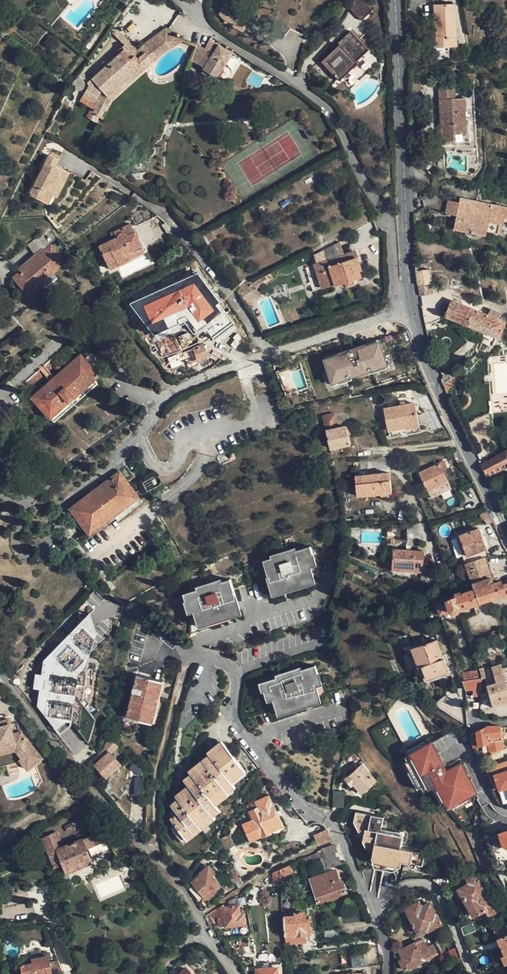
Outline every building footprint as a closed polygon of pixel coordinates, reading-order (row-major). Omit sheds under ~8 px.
[(348,13),(359,26),(371,16),(357,0),(348,13)] [(242,33),(251,13),(224,1),(215,21),(242,33)] [(453,4),(434,5),(436,47),(455,46),(453,4)] [(112,24),(108,30),(126,48),(136,58),(144,52),(152,63),(178,44),(165,28),(136,50),(112,24)] [(334,82),(335,84),(354,68),(353,66),(365,55),(348,36),(336,47),(336,49),(318,64),(317,63),(309,70),(325,90),(334,82)] [(223,54),(225,51),(218,46),(212,54),(205,49),(197,46),(192,62),(204,69),(201,75),(206,77),(208,74),(215,78),(228,58),(223,54)] [(97,125),(106,108),(110,100),(152,63),(144,52),(136,58),(126,48),(87,84),(88,86),(82,98),(79,102),(90,109),(85,118),(97,125)] [(83,82),(81,79),(78,79),(74,80),(72,82),(71,86),(72,89),(75,91),(79,92),(83,90),(85,86),(83,82)] [(443,141),(455,140),(455,134),(467,134),(467,122),(470,121),(471,142),(476,142),(474,98),(457,99),(457,86),(441,86),(443,141)] [(455,142),(471,142),(470,121),(467,122),(467,134),(455,134),(455,140),(455,142)] [(52,193),(53,192),(64,171),(56,166),(60,158),(50,153),(30,192),(34,194),(38,187),(52,193)] [(59,195),(70,174),(64,171),(53,192),(59,195)] [(30,192),(28,195),(47,204),(52,193),(38,187),(34,194),(30,192)] [(461,197),(460,202),(459,209),(474,212),(476,200),(461,197)] [(476,200),(474,212),(459,209),(460,202),(450,200),(446,213),(457,215),(455,224),(473,228),(472,233),(486,236),(488,231),(501,234),(504,217),(506,218),(506,207),(476,200)] [(148,221),(143,208),(131,213),(136,225),(148,221)] [(143,253),(134,233),(130,224),(118,230),(120,234),(119,241),(117,241),(99,250),(105,261),(113,257),(117,263),(127,258),(128,261),(143,253)] [(454,229),(472,233),(473,228),(455,224),(454,229)] [(204,234),(209,243),(216,239),(214,236),(210,231),(204,234)] [(313,256),(316,265),(344,256),(340,244),(313,256)] [(45,252),(42,248),(18,270),(20,273),(14,279),(28,294),(39,284),(43,288),(57,276),(53,271),(64,262),(51,246),(45,252)] [(344,256),(316,265),(314,266),(321,288),(333,285),(334,287),(361,278),(359,272),(361,271),(355,252),(344,256)] [(105,261),(110,270),(128,261),(127,258),(117,263),(113,257),(105,261)] [(420,296),(432,294),(430,284),(432,283),(430,269),(415,270),(420,296)] [(491,309),(489,314),(453,300),(447,317),(486,332),(483,342),(491,346),(494,344),(497,336),(500,338),(506,322),(499,319),(501,313),(491,309)] [(228,323),(220,307),(213,310),(220,326),(228,323)] [(378,340),(324,358),(333,383),(387,365),(378,340)] [(202,346),(168,359),(172,370),(206,357),(205,353),(202,346)] [(97,376),(80,357),(42,389),(59,409),(97,376)] [(57,369),(51,361),(26,382),(33,390),(57,369)] [(299,370),(297,366),(276,374),(285,394),(295,391),(289,373),(299,370)] [(407,406),(401,407),(385,410),(388,431),(406,428),(406,429),(420,427),(416,404),(407,406)] [(324,417),(331,448),(341,446),(350,444),(347,427),(338,429),(334,415),(324,417)] [(488,477),(506,467),(506,451),(481,464),(488,477)] [(420,474),(431,499),(452,489),(444,471),(448,469),(445,462),(420,474)] [(71,508),(76,517),(83,526),(89,534),(114,516),(118,521),(142,503),(120,472),(71,508)] [(390,474),(356,477),(358,496),(392,493),(390,474)] [(498,495),(506,491),(506,490),(504,485),(495,490),(498,495)] [(501,502),(506,499),(506,491),(498,495),(501,502)] [(79,529),(83,526),(76,517),(72,520),(79,529)] [(483,551),(487,550),(480,529),(457,538),(466,564),(486,558),(483,551)] [(461,566),(466,564),(457,538),(451,540),(461,566)] [(310,564),(315,563),(311,547),(297,551),(272,559),(264,561),(273,592),(314,580),(311,568),(310,564)] [(271,556),(272,559),(297,551),(296,548),(271,556)] [(385,557),(394,558),(394,550),(386,550),(385,557)] [(394,550),(394,558),(393,569),(423,571),(424,552),(394,550)] [(502,583),(502,582),(498,583),(494,584),(493,579),(486,558),(466,564),(469,573),(470,574),(476,591),(480,603),(506,594),(506,582),(502,583)] [(197,587),(198,590),(223,582),(221,579),(197,587)] [(223,582),(198,590),(184,595),(189,611),(195,609),(196,612),(200,624),(240,611),(230,580),(223,582)] [(316,584),(314,580),(273,592),(275,596),(316,584)] [(480,603),(476,591),(457,596),(437,603),(440,615),(451,612),(454,614),(459,612),(462,609),(480,603)] [(242,615),(240,611),(200,624),(201,627),(242,615)] [(437,641),(412,650),(419,668),(423,667),(428,680),(449,673),(437,641)] [(492,668),(495,678),(497,684),(493,685),(488,687),(494,707),(506,703),(506,667),(502,668),(501,665),(492,668)] [(315,666),(302,671),(277,679),(263,683),(266,692),(268,699),(274,697),(275,700),(279,712),(320,699),(316,688),(315,684),(322,682),(319,673),(318,674),(315,666)] [(276,675),(277,679),(302,671),(300,667),(276,675)] [(53,676),(46,668),(34,668),(26,675),(26,686),(34,695),(45,695),(53,687),(53,676)] [(127,717),(149,723),(160,681),(138,675),(127,717)] [(481,680),(463,682),(466,691),(473,690),(473,712),(480,712),(481,689),(483,688),(481,680)] [(164,682),(160,681),(149,723),(153,724),(164,682)] [(216,711),(220,702),(209,697),(205,707),(216,711)] [(321,703),(320,699),(279,712),(280,716),(321,703)] [(0,720),(0,744),(16,740),(18,747),(24,755),(22,757),(31,767),(45,756),(23,728),(15,730),(11,717),(0,720)] [(500,727),(488,727),(476,734),(469,736),(474,748),(484,745),(487,745),(489,753),(504,751),(500,727)] [(459,729),(406,757),(436,816),(489,788),(459,729)] [(18,747),(16,740),(0,744),(0,752),(18,747)] [(118,747),(109,741),(104,748),(106,750),(102,754),(105,757),(96,766),(107,778),(121,765),(111,754),(118,747)] [(208,753),(209,755),(223,744),(221,742),(208,753)] [(223,744),(209,755),(212,758),(205,763),(199,768),(197,765),(189,771),(191,774),(194,777),(186,783),(188,786),(190,788),(183,793),(185,796),(179,801),(178,800),(171,805),(171,806),(178,814),(171,819),(175,825),(184,837),(198,826),(212,815),(209,811),(216,805),(212,800),(225,789),(233,783),(230,780),(237,775),(235,773),(242,767),(223,744)] [(209,755),(202,760),(205,763),(212,758),(209,755)] [(501,805),(506,803),(506,761),(490,766),(501,805)] [(377,781),(362,765),(346,780),(352,787),(354,785),(362,794),(377,781)] [(246,773),(242,767),(235,773),(237,775),(230,780),(233,783),(246,773)] [(184,780),(186,783),(194,777),(191,774),(184,780)] [(225,789),(229,794),(236,788),(233,783),(225,789)] [(230,795),(229,794),(225,789),(212,800),(216,805),(230,795)] [(183,793),(182,791),(175,796),(178,800),(179,801),(185,796),(183,793)] [(344,792),(334,792),(334,807),(344,808),(344,792)] [(247,807),(254,821),(261,837),(262,838),(272,833),(272,832),(283,827),(271,803),(267,805),(264,799),(247,807)] [(76,805),(68,810),(71,814),(79,809),(76,805)] [(212,815),(214,817),(221,811),(216,805),(209,811),(212,815)] [(400,851),(400,848),(402,839),(400,839),(377,835),(378,831),(380,819),(355,814),(355,820),(358,828),(365,828),(364,835),(363,841),(375,843),(374,850),(373,857),(399,862),(427,867),(428,859),(425,856),(400,851)] [(198,826),(202,830),(216,819),(214,817),(212,815),(198,826)] [(261,837),(254,821),(243,826),(251,841),(261,837)] [(71,823),(66,826),(69,832),(75,828),(71,823)] [(183,844),(188,841),(184,837),(175,825),(171,829),(183,844)] [(188,841),(202,830),(198,826),(184,837),(188,841)] [(484,838),(489,854),(495,855),(506,851),(506,828),(501,830),(502,832),(484,838)] [(331,839),(328,830),(316,836),(319,844),(331,839)] [(399,835),(378,831),(377,835),(400,839),(399,835)] [(106,841),(102,832),(60,850),(54,836),(44,840),(50,854),(49,855),(55,868),(65,864),(68,872),(92,862),(86,849),(106,841)] [(365,849),(374,850),(375,843),(363,841),(365,849)] [(334,846),(323,850),(325,856),(326,860),(338,855),(334,846)] [(338,855),(326,860),(329,868),(341,864),(338,855)] [(326,860),(325,856),(320,858),(324,869),(329,868),(326,860)] [(398,869),(399,862),(373,857),(371,864),(373,868),(389,872),(398,869)] [(290,866),(273,874),(274,886),(282,885),(281,879),(293,872),(290,866)] [(221,887),(215,879),(212,876),(214,874),(209,867),(201,873),(202,874),(192,882),(206,899),(207,898),(208,899),(214,895),(213,893),(221,887)] [(335,871),(311,880),(319,903),(346,893),(343,883),(340,884),(335,871)] [(455,877),(452,878),(433,879),(435,880),(438,882),(442,886),(443,887),(457,883),(455,877)] [(473,917),(485,912),(487,912),(484,907),(490,903),(475,877),(467,881),(470,885),(459,891),(473,917)] [(488,919),(491,918),(492,916),(496,914),(490,903),(484,907),(487,912),(485,912),(488,919)] [(429,904),(422,908),(421,908),(419,909),(416,904),(405,909),(418,936),(428,931),(428,933),(442,926),(437,916),(436,917),(429,904)] [(224,906),(211,914),(213,917),(211,917),(212,920),(219,919),(220,928),(245,925),(243,915),(240,916),(239,912),(239,907),(224,909),(224,906)] [(286,937),(307,935),(306,920),(306,913),(305,913),(305,910),(300,910),(300,913),(296,913),(296,912),(285,912),(286,937)] [(461,930),(464,936),(475,932),(473,926),(461,930)] [(423,941),(401,952),(405,960),(401,962),(405,970),(437,955),(433,946),(427,949),(423,941)] [(20,962),(20,966),(22,966),(24,973),(53,973),(48,953),(42,955),(42,958),(33,960),(33,958),(24,960),(25,961),(20,962)] [(261,967),(256,967),(257,971),(278,969),(279,973),(282,973),(281,964),(266,966),(261,967)]
